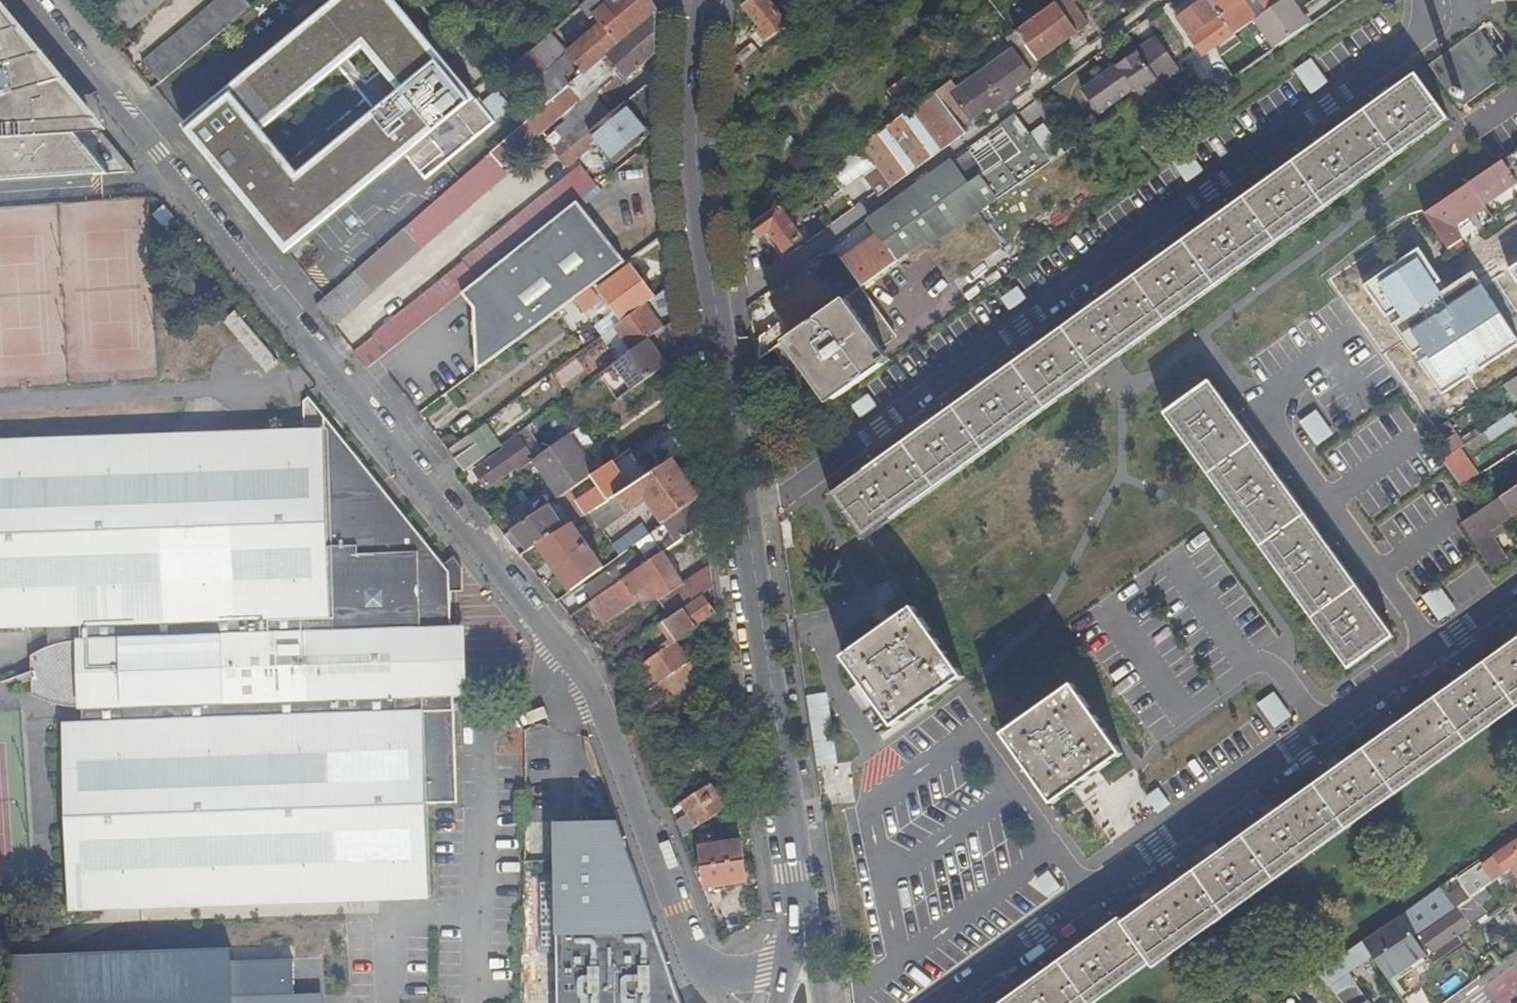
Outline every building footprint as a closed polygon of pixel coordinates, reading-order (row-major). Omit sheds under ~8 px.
[(166,0),(121,0),(105,13),(124,36),(166,0)] [(159,83),(251,7),(244,0),(217,0),(141,62),(159,83)] [(288,253),(405,156),(425,180),(495,122),(394,0),(335,0),(182,126),(288,253)] [(594,139),(615,164),(654,134),(653,122),(653,116),(654,80),(649,83),(612,113),(604,104),(593,91),(619,69),(627,79),(655,53),(656,9),(652,2),(650,0),(588,0),(579,8),(590,19),(594,16),(602,25),(566,54),(546,71),(529,52),(513,67),(546,104),(325,297),(342,319),(498,182),(492,175),(561,117),(566,122),(544,141),(566,167),(589,148),(587,145),(582,139),(590,133),(594,139)] [(767,0),(749,0),(742,6),(757,24),(753,27),(765,42),(787,24),(767,0)] [(971,9),(981,2),(979,0),(965,0),(971,9)] [(1071,0),(1061,0),(1015,33),(1036,62),(1089,25),(1071,0)] [(1236,34),(1211,0),(1206,0),(1203,2),(1202,0),(1196,0),(1174,16),(1204,57),(1236,34)] [(1236,34),(1255,21),(1284,0),(1258,0),(1237,14),(1233,8),(1244,0),(1211,0),(1236,34)] [(1291,0),(1284,0),(1255,21),(1275,49),(1309,25),(1291,0)] [(107,175),(73,133),(73,122),(36,123),(34,93),(43,91),(41,84),(35,70),(25,50),(14,31),(2,14),(0,11),(0,180),(107,175)] [(1478,29),(1427,65),(1459,110),(1510,73),(1478,29)] [(1012,50),(1000,58),(981,71),(1004,103),(1016,95),(1012,90),(1031,76),(1031,75),(1041,69),(1036,62),(1015,33),(1013,35),(1005,41),(1006,42),(1012,50)] [(566,54),(549,35),(529,52),(546,71),(566,54)] [(1159,37),(1084,89),(1101,112),(1138,87),(1144,94),(1181,67),(1159,37)] [(994,50),(1000,58),(1012,50),(1006,42),(994,50)] [(735,59),(742,69),(760,54),(753,45),(735,59)] [(1311,93),(1328,84),(1315,60),(1298,69),(1311,93)] [(593,91),(604,104),(626,79),(627,79),(619,69),(593,91)] [(956,90),(949,82),(935,92),(961,127),(989,107),(992,111),(1004,103),(981,71),(956,90)] [(1278,217),(1289,234),(1447,120),(1413,76),(1194,235),(1212,262),(1278,217)] [(868,183),(877,197),(966,133),(961,127),(935,92),(934,92),(862,145),(882,173),(868,183)] [(1001,168),(1016,187),(1049,165),(1015,114),(997,127),(1018,156),(1001,168)] [(587,145),(594,139),(590,133),(582,139),(587,145)] [(1516,152),(1457,192),(1463,202),(1471,213),(1475,210),(1472,206),(1496,189),(1502,186),(1513,178),(1516,183),(1516,154),(1516,152)] [(876,214),(865,221),(875,236),(895,263),(905,256),(921,244),(927,240),(931,246),(975,215),(982,210),(966,188),(948,162),(925,178),(925,179),(924,179),(876,214)] [(483,247),(361,344),(375,362),(462,292),(575,202),(595,185),(579,166),(481,244),(483,247)] [(1016,187),(1001,168),(976,186),(973,183),(966,188),(982,210),(1016,187)] [(1505,190),(1502,186),(1496,189),(1499,194),(1505,190)] [(1459,205),(1463,202),(1457,192),(1424,214),(1447,250),(1461,241),(1455,232),(1463,226),(1460,222),(1467,217),(1459,205)] [(627,263),(575,202),(462,292),(474,307),(474,321),(472,321),(471,323),(471,339),(473,341),(474,341),(475,374),(508,350),(514,345),(574,301),(591,289),(627,263)] [(181,228),(162,205),(151,215),(170,237),(181,228)] [(772,210),(751,225),(761,238),(769,232),(781,249),(743,276),(746,291),(789,261),(807,248),(801,239),(778,206),(772,210)] [(996,244),(975,215),(931,246),(927,240),(921,244),(925,250),(946,280),(996,244)] [(958,473),(1289,234),(1278,217),(1212,262),(1194,235),(1102,301),(870,467),(831,495),(836,503),(849,520),(863,540),(958,473)] [(895,263),(875,236),(839,261),(859,289),(895,263)] [(925,250),(921,244),(905,256),(909,261),(911,262),(913,262),(914,261),(915,259),(915,257),(925,250)] [(615,312),(622,322),(645,305),(649,302),(654,299),(629,266),(597,289),(611,308),(606,312),(609,315),(615,312)] [(772,299),(797,333),(836,306),(811,271),(772,299)] [(660,318),(673,313),(669,287),(654,299),(649,302),(660,318)] [(599,301),(591,289),(574,301),(583,313),(599,301)] [(772,351),(795,385),(798,382),(883,323),(859,289),(836,306),(797,333),(772,351)] [(333,326),(342,319),(325,297),(315,305),(333,326)] [(617,331),(632,351),(667,326),(664,323),(660,325),(645,305),(622,322),(610,331),(613,335),(617,331)] [(224,322),(270,370),(281,359),(236,311),(224,322)] [(620,381),(628,392),(666,366),(658,354),(677,341),(674,321),(667,326),(632,351),(615,363),(622,373),(618,376),(621,380),(620,381)] [(814,375),(833,402),(886,364),(876,351),(893,339),(883,323),(798,382),(800,384),(814,375)] [(599,339),(615,363),(632,351),(617,331),(613,335),(610,331),(599,339)] [(367,368),(375,362),(361,344),(353,351),(367,368)] [(1503,385),(1514,401),(1516,399),(1516,376),(1503,385)] [(1164,416),(1297,598),(1343,567),(1290,492),(1210,383),(1164,416)] [(870,394),(854,405),(862,417),(878,407),(870,394)] [(79,625),(80,639),(124,637),(448,627),(447,572),(307,399),(301,403),(302,431),(319,430),(327,616),(124,623),(79,625)] [(1319,409),(1300,421),(1317,446),(1335,434),(1319,409)] [(1513,425),(1508,417),(1480,435),(1485,443),(1513,425)] [(1464,446),(1448,422),(1435,430),(1451,454),(1457,451),(1464,446)] [(593,443),(581,426),(565,437),(576,454),(593,443)] [(124,623),(327,616),(319,430),(302,431),(0,441),(0,628),(79,625),(124,623)] [(669,445),(676,456),(693,446),(690,431),(669,445)] [(1485,443),(1480,435),(1467,444),(1471,452),(1485,443)] [(447,451),(464,472),(483,458),(467,436),(447,451)] [(531,462),(513,437),(497,448),(500,451),(471,472),(484,490),(512,470),(515,473),(529,463),(531,462)] [(576,454),(565,437),(558,442),(571,460),(578,456),(576,454)] [(571,460),(558,442),(531,462),(529,463),(555,500),(569,491),(591,476),(578,456),(571,460)] [(654,512),(664,526),(666,525),(700,500),(692,447),(589,513),(602,531),(646,501),(648,505),(654,501),(659,508),(654,512)] [(587,496),(595,508),(645,476),(628,451),(591,476),(599,487),(587,496)] [(1476,477),(1457,451),(1451,454),(1441,461),(1460,487),(1476,477)] [(1319,482),(1315,476),(1305,482),(1309,488),(1319,482)] [(1484,535),(1499,525),(1516,513),(1516,486),(1460,524),(1491,572),(1503,564),(1489,541),(1484,535)] [(558,512),(575,500),(569,491),(555,500),(551,503),(558,512)] [(666,525),(679,543),(704,526),(700,500),(666,525)] [(654,501),(648,505),(654,512),(659,508),(654,501)] [(564,528),(548,505),(504,535),(520,556),(564,528)] [(603,569),(571,524),(564,528),(537,546),(571,592),(603,569)] [(655,532),(668,551),(679,543),(666,525),(664,526),(655,532)] [(1499,525),(1484,535),(1489,541),(1503,531),(1499,525)] [(623,542),(615,549),(621,557),(636,545),(649,536),(642,526),(622,540),(623,542)] [(640,551),(649,564),(664,554),(668,551),(655,532),(649,536),(636,545),(640,551)] [(649,564),(640,551),(608,574),(616,586),(649,564)] [(660,600),(658,601),(670,619),(702,596),(713,589),(710,567),(684,584),(664,554),(649,564),(616,586),(589,605),(602,624),(638,601),(653,591),(660,600)] [(1328,612),(1360,590),(1343,567),(1297,598),(1331,645),(1344,637),(1328,612)] [(1439,585),(1424,598),(1442,621),(1458,608),(1439,585)] [(1344,637),(1331,645),(1348,669),(1393,636),(1360,590),(1328,612),(1344,637)] [(653,591),(638,601),(644,610),(658,601),(660,600),(653,591)] [(638,689),(642,695),(656,686),(689,663),(675,642),(714,613),(702,596),(670,619),(648,633),(662,652),(642,665),(651,679),(638,689)] [(962,677),(913,609),(843,659),(893,727),(962,677)] [(462,627),(448,627),(124,637),(128,708),(450,697),(464,697),(462,627)] [(124,637),(80,639),(75,639),(75,642),(77,709),(82,709),(128,708),(124,637)] [(1122,923),(1119,918),(1000,1002),(1095,1002),(1149,964),(1153,969),(1516,708),(1516,640),(1122,923)] [(31,697),(77,709),(75,642),(62,643),(48,647),(29,655),(31,697)] [(695,671),(703,666),(704,665),(698,656),(689,663),(656,686),(642,695),(651,707),(669,695),(672,699),(701,679),(695,671)] [(695,671),(701,679),(709,674),(703,666),(695,671)] [(1003,735),(1031,775),(1102,728),(1072,686),(1003,735)] [(1276,692),(1259,704),(1276,728),(1293,716),(1276,692)] [(454,803),(450,697),(128,708),(129,722),(419,713),(422,804),(454,803)] [(83,724),(129,722),(128,708),(82,709),(83,724)] [(426,897),(422,804),(419,713),(129,722),(83,724),(61,724),(67,909),(426,897)] [(1122,755),(1102,728),(1031,775),(1053,805),(1122,755)] [(692,825),(679,828),(682,838),(699,827),(711,819),(725,810),(709,786),(672,810),(675,817),(684,811),(692,825)] [(721,818),(711,819),(699,827),(700,835),(713,834),(713,835),(723,834),(721,818)] [(579,839),(580,821),(559,820),(558,839),(579,839)] [(618,821),(580,821),(579,839),(558,839),(558,882),(556,951),(555,1002),(683,1002),(674,976),(618,821)] [(713,834),(700,835),(698,835),(702,868),(744,862),(741,843),(714,846),(713,835),(713,834)] [(1502,876),(1516,865),(1516,841),(1511,845),(1515,850),(1498,862),(1503,869),(1499,872),(1502,876)] [(747,882),(744,862),(702,868),(704,888),(747,882)] [(1502,876),(1501,877),(1515,898),(1516,897),(1516,865),(1502,876)] [(556,951),(558,882),(542,881),(541,951),(556,951)] [(1490,897),(1484,888),(1462,903),(1454,909),(1412,938),(1423,953),(1433,966),(1462,944),(1454,935),(1485,914),(1480,904),(1490,897)] [(1386,980),(1423,953),(1412,938),(1454,909),(1448,900),(1440,889),(1362,942),(1371,956),(1386,980)] [(1456,894),(1448,900),(1454,909),(1462,903),(1456,894)] [(1371,956),(1362,942),(1316,974),(1340,1002),(1367,1002),(1346,973),(1371,956)]
